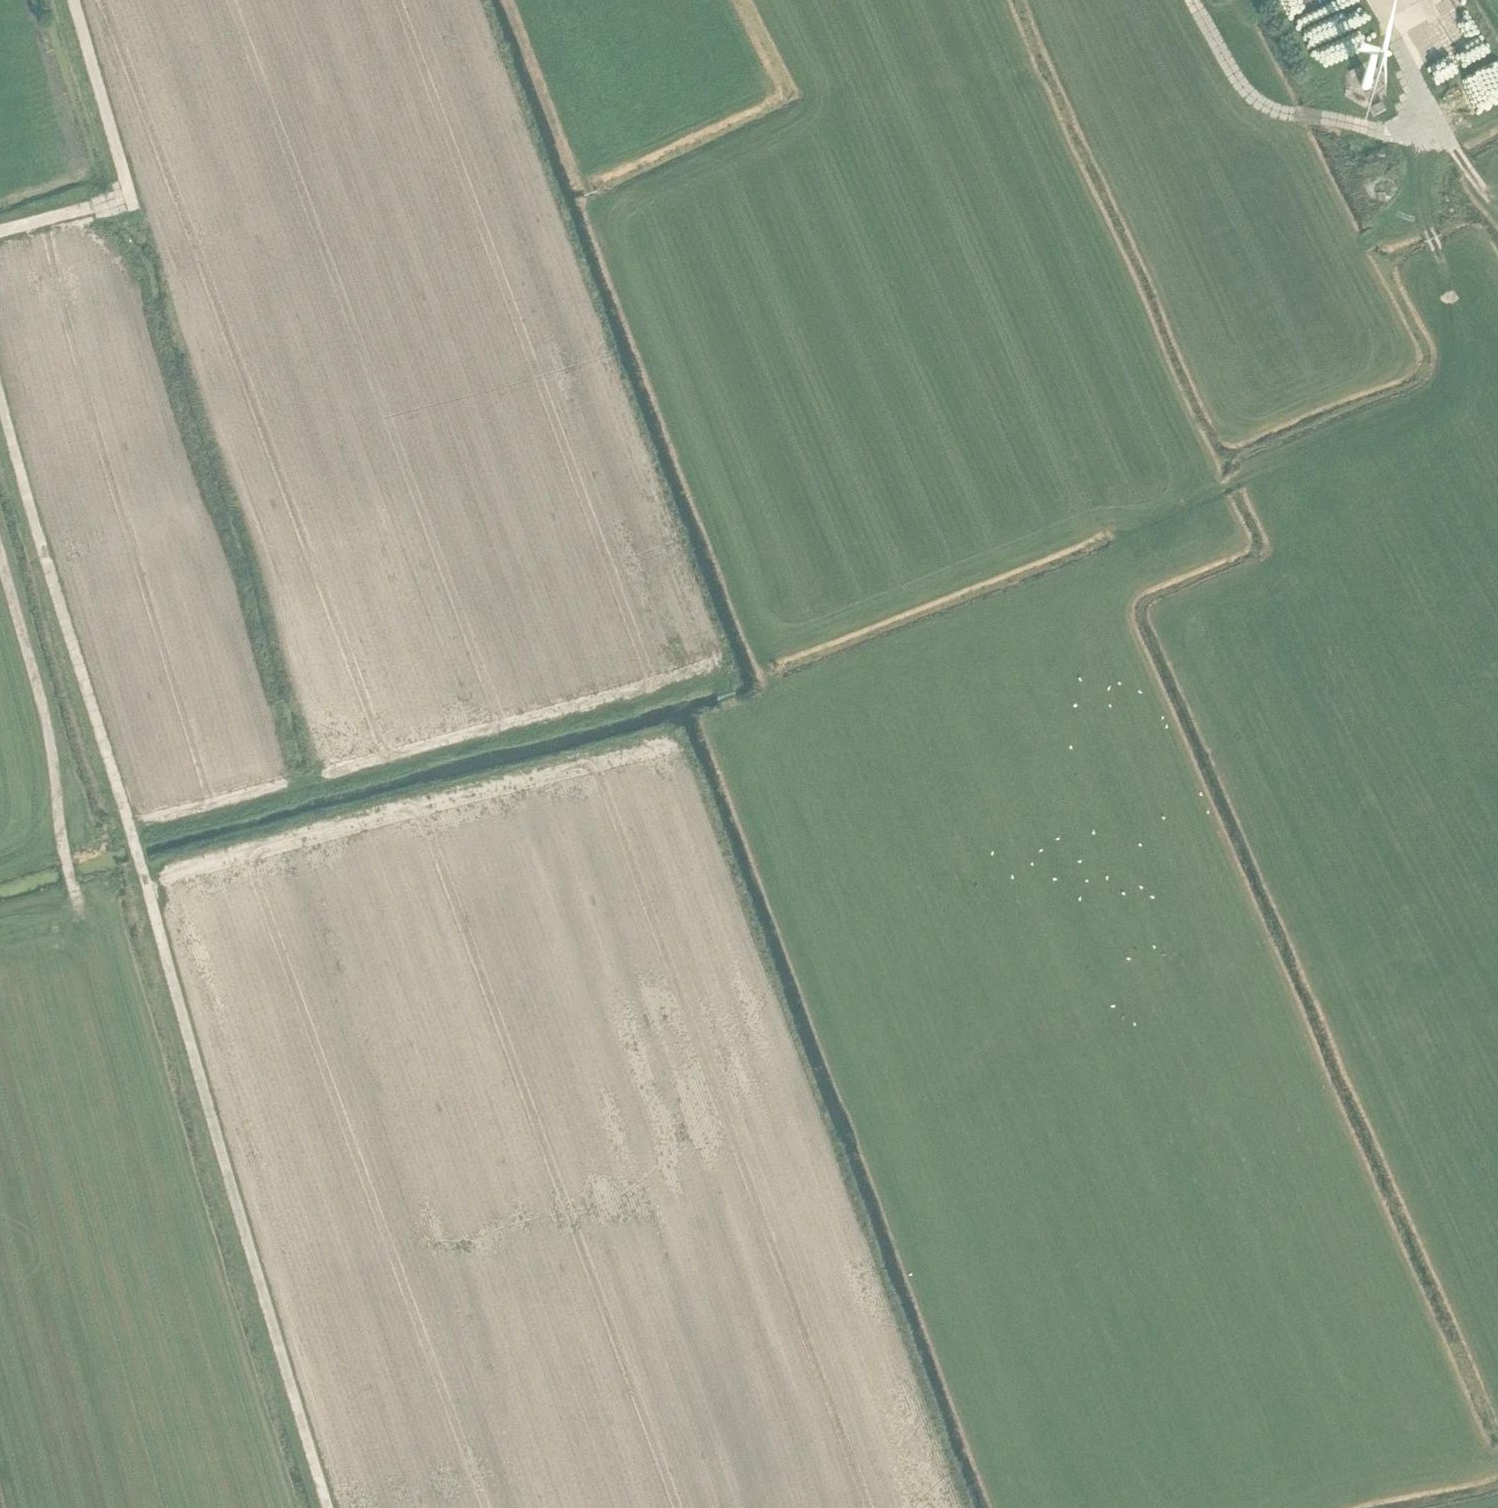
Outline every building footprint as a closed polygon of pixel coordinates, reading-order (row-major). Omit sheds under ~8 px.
[(12,257),(8,242),(0,244),(0,260),(12,257)]
